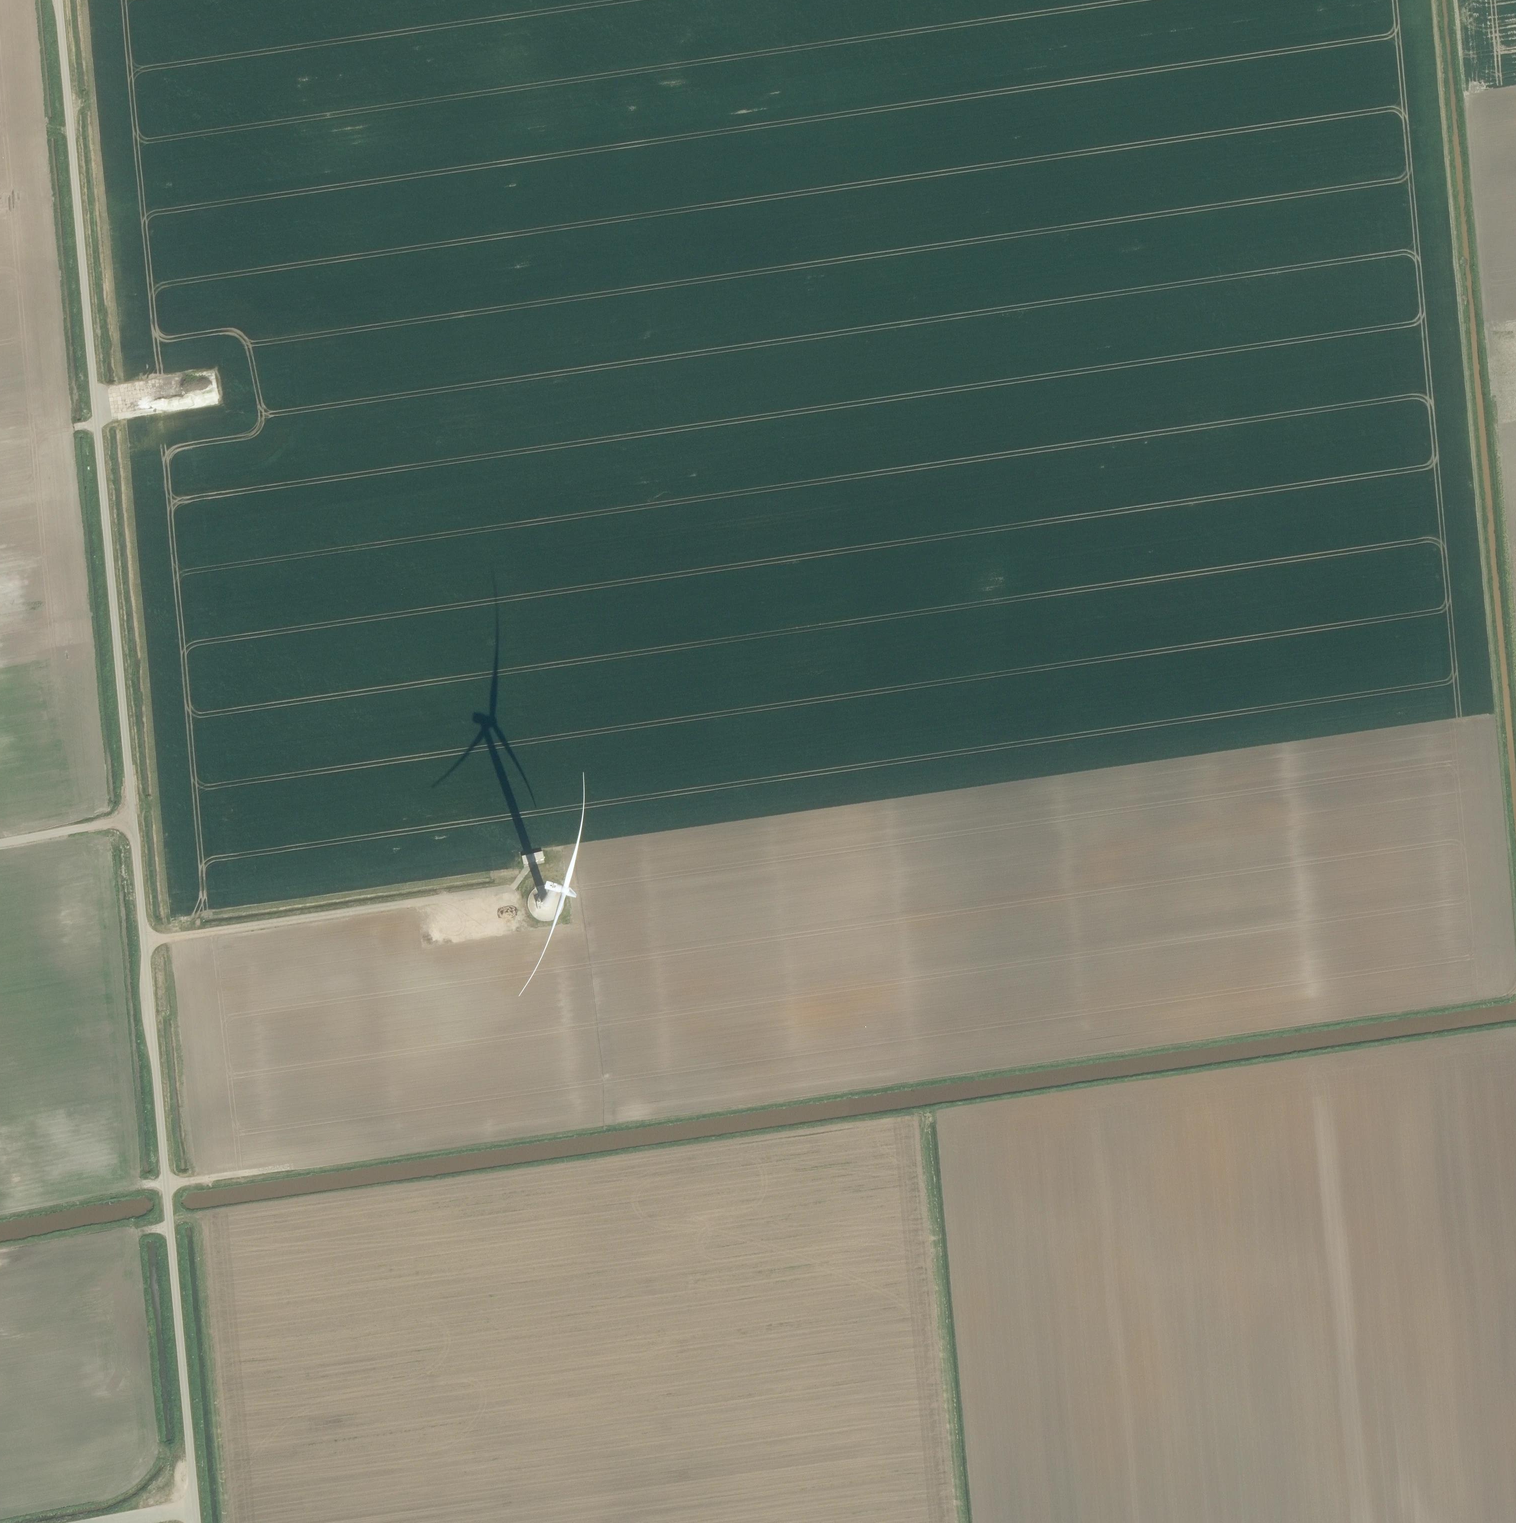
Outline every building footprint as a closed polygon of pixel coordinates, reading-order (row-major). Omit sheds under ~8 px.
[(544,860),(542,852),(522,857),(523,864),(544,860)]
